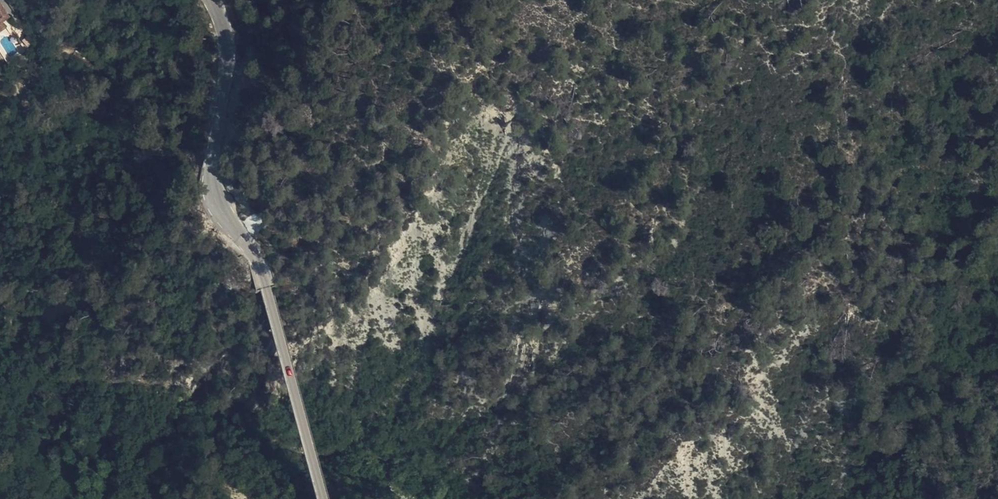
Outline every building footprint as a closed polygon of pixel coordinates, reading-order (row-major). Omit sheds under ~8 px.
[(7,19),(3,15),(8,10),(0,0),(0,25),(7,19)]
